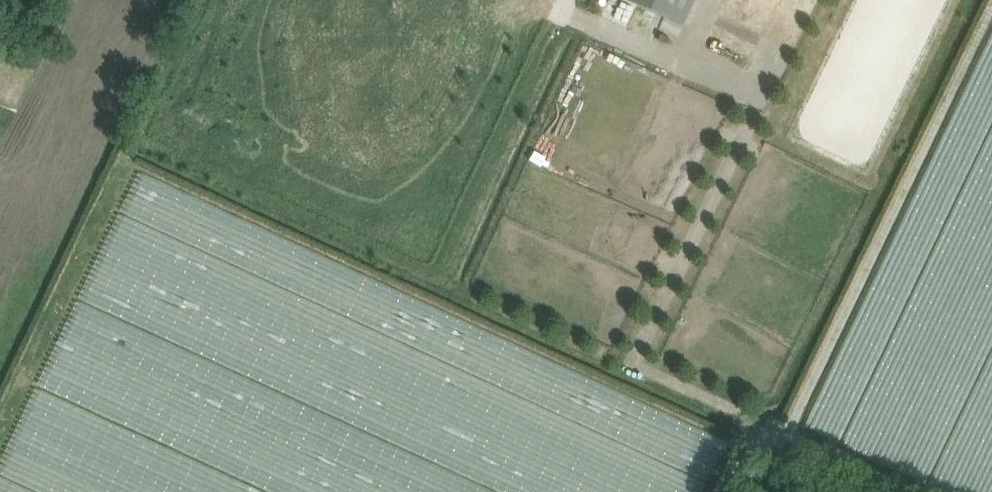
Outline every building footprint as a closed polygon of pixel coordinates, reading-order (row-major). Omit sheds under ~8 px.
[(674,21),(684,25),(695,0),(626,0),(674,21)] [(776,10),(780,0),(754,0),(776,10)] [(725,33),(721,41),(739,49),(743,41),(725,33)]
